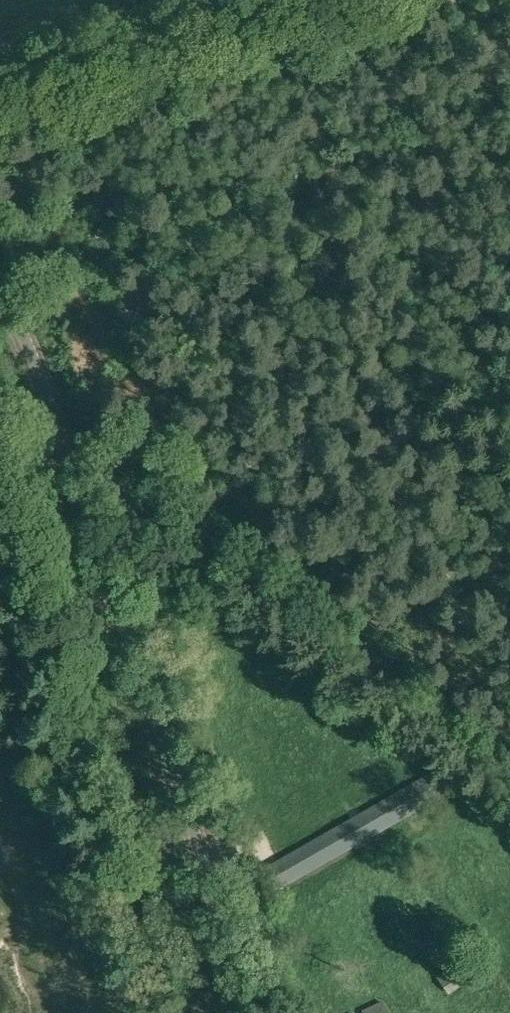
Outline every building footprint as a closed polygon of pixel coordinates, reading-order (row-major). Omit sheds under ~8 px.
[(277,888),(457,785),(442,764),(267,863),(277,888)] [(466,980),(454,962),(436,974),(449,992),(466,980)] [(382,999),(361,1008),(364,1012),(388,1012),(382,999)]
